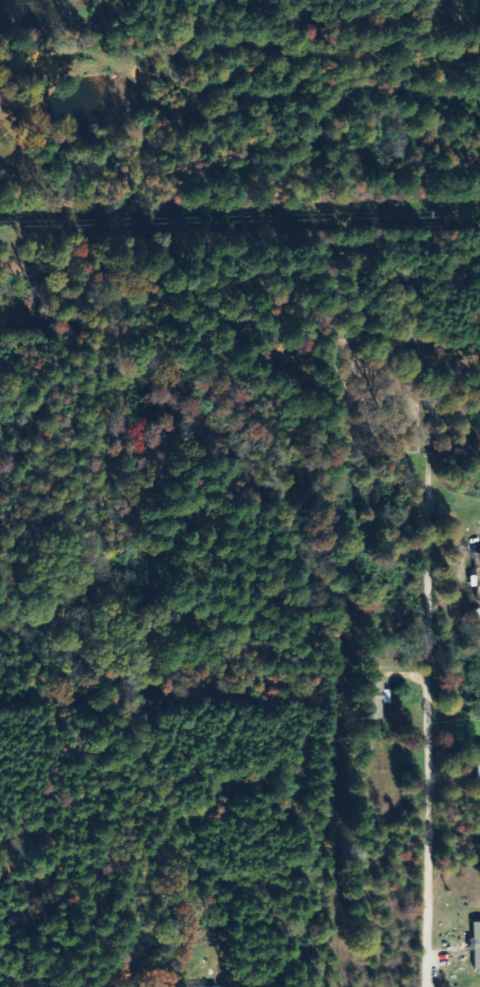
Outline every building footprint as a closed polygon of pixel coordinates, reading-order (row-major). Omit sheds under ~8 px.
[(384,682),(372,682),(371,719),(383,720),(383,704),(391,704),(391,691),(384,691),(384,682)]
